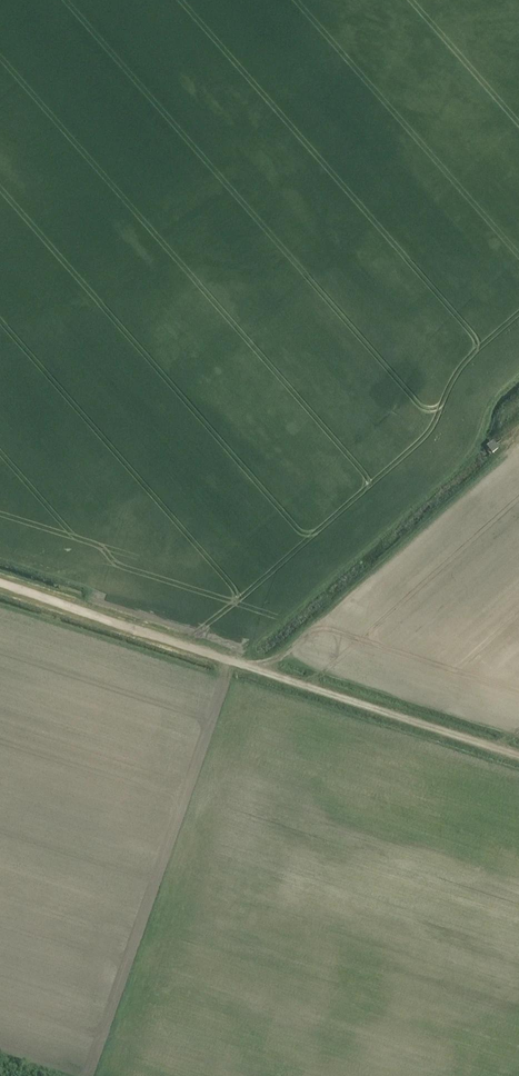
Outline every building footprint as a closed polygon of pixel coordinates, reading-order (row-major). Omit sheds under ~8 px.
[(500,449),(493,442),(486,449),(493,457),(500,449)]
